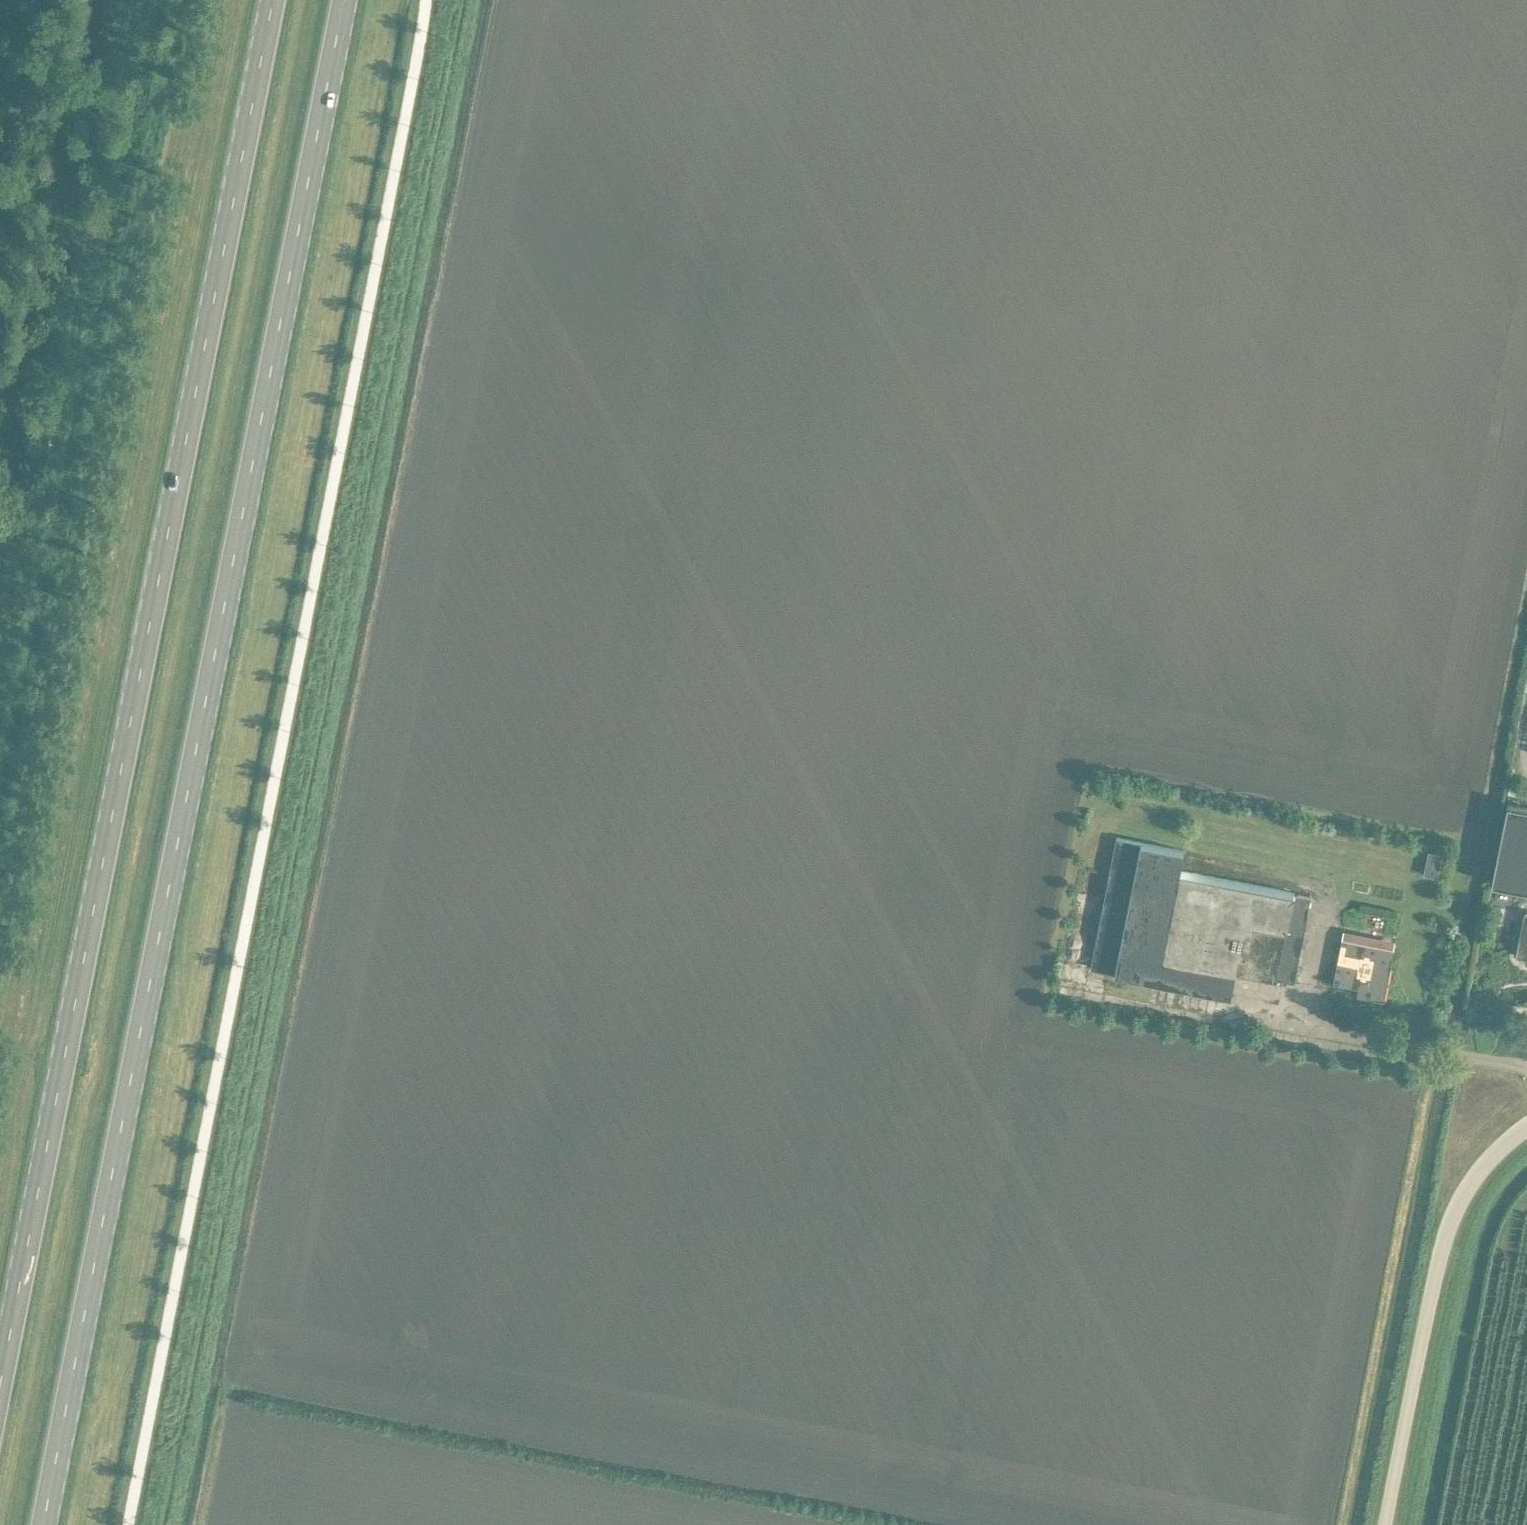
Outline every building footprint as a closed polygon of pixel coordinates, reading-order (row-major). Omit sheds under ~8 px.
[(1507,803),(1491,882),(1526,889),(1526,807),(1507,803)] [(1183,851),(1115,838),(1090,968),(1231,995),(1235,971),(1294,982),(1310,896),(1179,871),(1183,851)] [(1357,901),(1353,925),(1365,928),(1369,903),(1357,901)] [(1524,912),(1515,956),(1526,958),(1526,913),(1524,912)] [(1383,1000),(1393,949),(1341,938),(1333,983),(1358,988),(1357,995),(1383,1000)]
